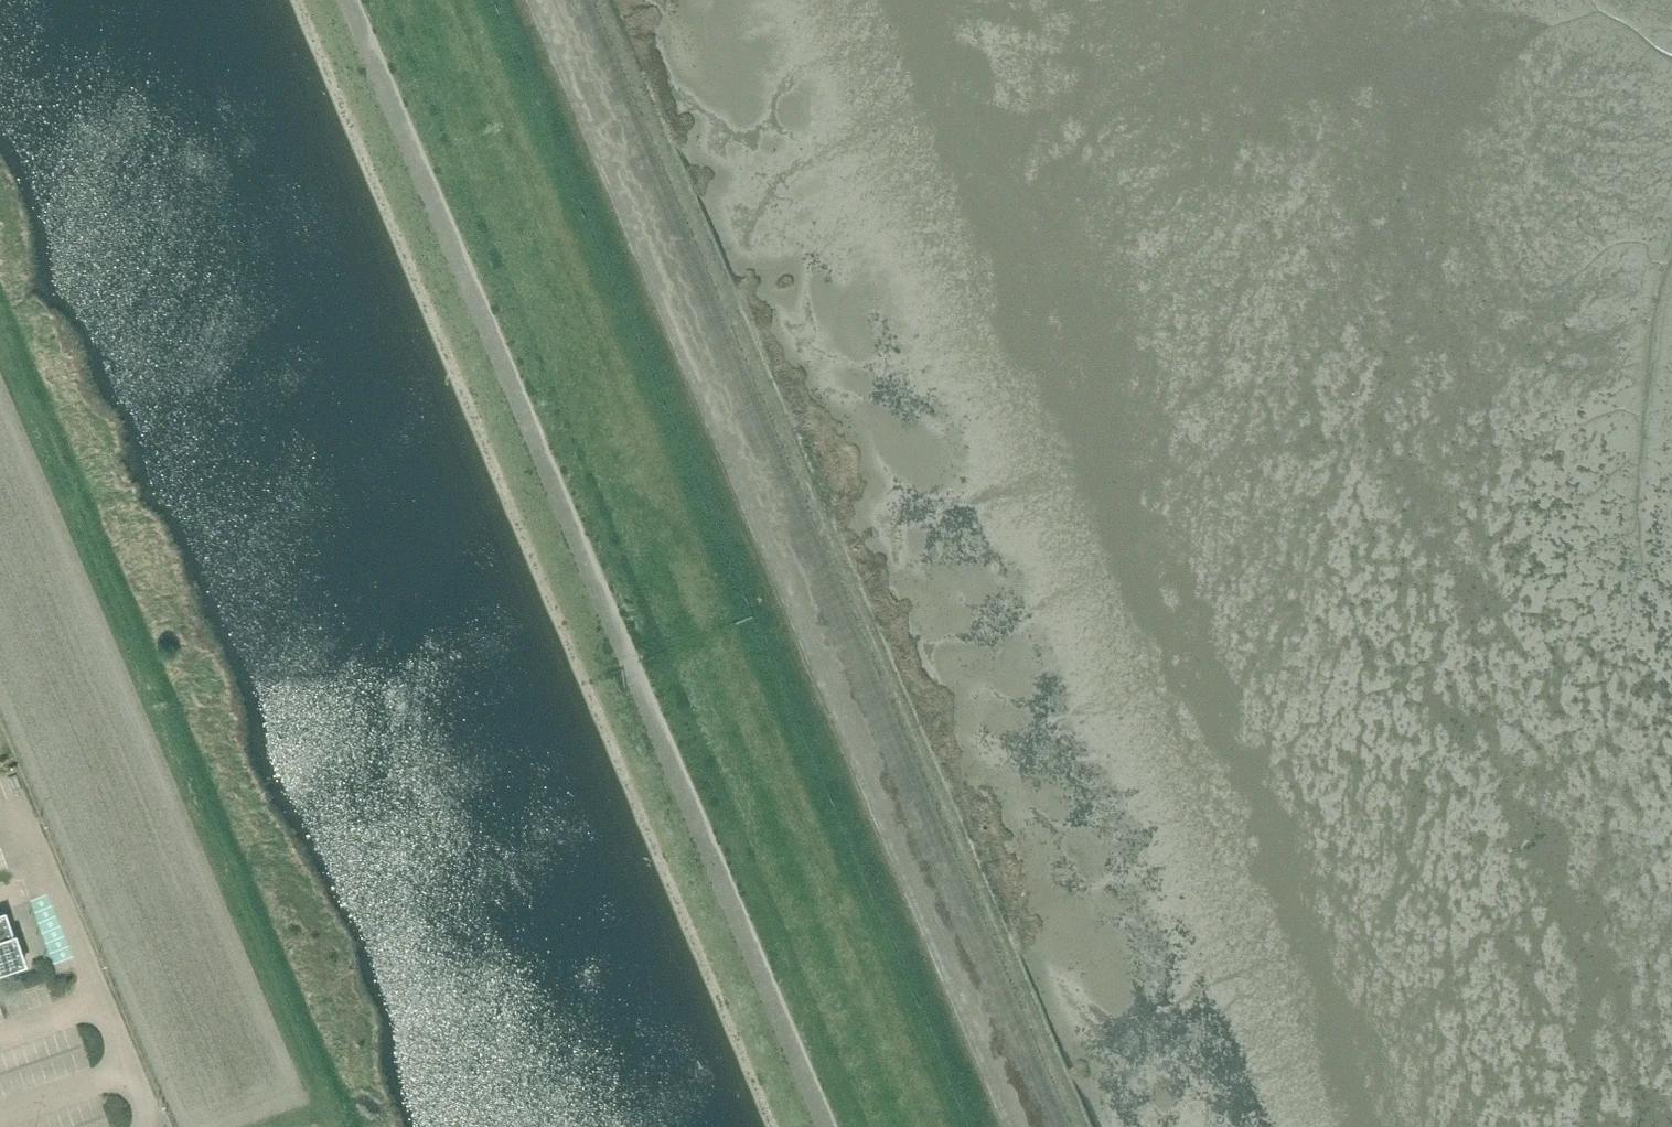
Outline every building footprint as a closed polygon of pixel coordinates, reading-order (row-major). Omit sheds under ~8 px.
[(25,967),(6,912),(0,914),(0,976),(25,967)]
